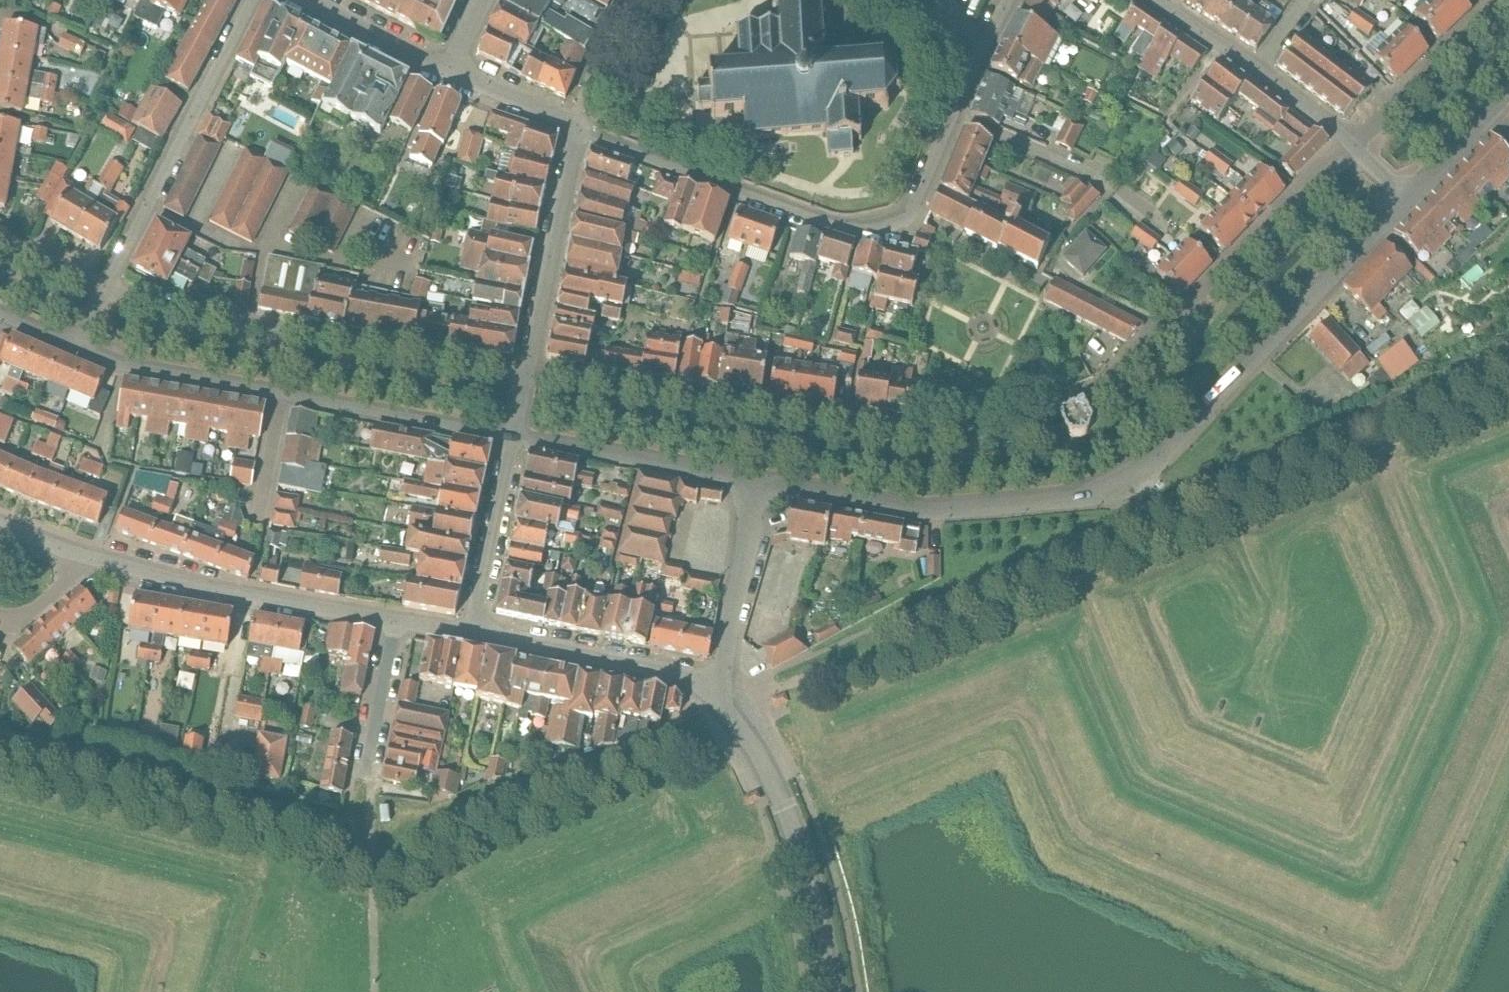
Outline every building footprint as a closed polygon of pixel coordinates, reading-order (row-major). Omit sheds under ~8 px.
[(135,14),(140,3),(142,0),(105,0),(135,14)] [(145,0),(142,0),(140,3),(135,14),(133,17),(157,28),(165,10),(179,17),(187,0),(155,0),(154,4),(145,0)] [(237,0),(210,0),(196,22),(165,80),(188,93),(212,49),(237,0)] [(396,19),(408,2),(405,0),(359,0),(396,19)] [(408,2),(396,19),(441,41),(458,3),(453,0),(405,0),(408,2)] [(502,5),(539,24),(539,23),(546,27),(555,33),(560,36),(585,52),(586,52),(592,38),(595,33),(568,17),(565,22),(552,14),(546,11),(549,6),(558,11),(560,7),(562,8),(566,0),(504,0),(502,3),(502,5)] [(1025,5),(1045,16),(1051,5),(1056,8),(1060,0),(1028,0),(1025,5)] [(1212,0),(1186,0),(1185,1),(1203,14),(1212,0)] [(1238,0),(1212,0),(1203,14),(1221,26),(1238,0)] [(1240,0),(1238,0),(1221,26),(1238,38),(1256,11),(1240,0)] [(1256,11),(1238,38),(1257,50),(1275,23),(1264,16),(1271,5),(1264,0),(1263,0),(1256,11)] [(1425,2),(1422,0),(1410,0),(1405,7),(1415,15),(1425,2)] [(1439,39),(1455,24),(1432,0),(1416,16),(1439,39)] [(1455,24),(1471,9),(1462,0),(1432,0),(1455,24)] [(741,32),(740,27),(737,27),(737,32),(733,32),(733,35),(738,35),(741,68),(709,71),(709,82),(698,83),(699,107),(711,106),(712,117),(743,115),(745,138),(827,132),(828,156),(853,154),(852,142),(861,141),(858,107),(883,104),(886,109),(889,108),(886,103),(895,91),(901,93),(902,89),(897,88),(896,73),(901,70),(899,67),(895,69),(882,60),(884,54),(881,53),(879,58),(825,62),(822,23),(827,22),(826,18),(822,18),(821,9),(825,5),(822,2),(818,7),(779,11),(774,6),(771,9),(776,13),(777,29),(761,30),(761,25),(757,26),(758,30),(741,32)] [(285,64),(305,24),(282,12),(266,3),(237,60),(255,69),(250,79),(272,90),(285,64)] [(52,4),(47,15),(57,19),(62,7),(52,4)] [(1138,28),(1155,39),(1165,24),(1135,4),(1121,24),(1134,33),(1138,28)] [(525,48),(539,24),(502,5),(488,29),(517,44),(525,48)] [(1045,16),(1025,5),(1018,17),(1003,46),(1043,67),(1059,37),(1047,31),(1052,20),(1045,16)] [(1358,28),(1366,17),(1355,9),(1347,20),(1358,28)] [(1377,24),(1366,17),(1358,28),(1369,35),(1377,24)] [(6,24),(1,52),(33,58),(35,44),(44,45),(47,32),(6,24)] [(310,77),(329,37),(305,24),(285,64),(310,77)] [(1207,53),(1165,24),(1155,39),(1139,67),(1144,70),(1139,79),(1147,83),(1152,75),(1157,78),(1161,72),(1155,68),(1161,59),(1166,63),(1170,56),(1192,71),(1194,68),(1207,53)] [(1389,41),(1412,66),(1428,51),(1405,26),(1389,41)] [(507,67),(517,44),(488,29),(478,54),(507,67)] [(1277,66),(1290,76),(1314,45),(1306,40),(1310,35),(1304,31),(1277,66)] [(64,35),(59,46),(81,56),(86,45),(64,35)] [(575,75),(585,52),(560,36),(548,60),(551,61),(539,86),(566,99),(575,75)] [(329,37),(310,77),(321,83),(311,102),(322,107),(322,106),(352,50),(329,37)] [(1317,41),(1314,45),(1290,76),(1303,86),(1326,55),(1319,49),(1322,45),(1317,41)] [(1396,81),(1412,66),(1389,41),(1373,57),(1396,81)] [(1043,67),(1003,46),(991,69),(1016,83),(1018,81),(1032,88),(1043,67)] [(408,78),(352,50),(322,106),(322,107),(316,117),(344,131),(350,119),(380,135),(385,125),(388,126),(390,122),(387,120),(408,78)] [(1326,55),(1303,86),(1317,96),(1340,65),(1333,60),(1336,55),(1330,51),(1326,55)] [(33,58),(1,52),(0,57),(0,80),(55,91),(57,77),(30,72),(33,58)] [(551,61),(548,60),(535,53),(522,76),(539,86),(551,61)] [(1239,94),(1250,80),(1222,60),(1190,99),(1219,121),(1239,94)] [(1340,65),(1317,96),(1330,106),(1353,76),(1346,70),(1349,65),(1343,61),(1340,65)] [(1353,76),(1330,106),(1344,117),(1372,89),(1359,79),(1363,75),(1357,71),(1353,76)] [(979,95),(1016,111),(1018,104),(1010,99),(1015,88),(987,76),(979,95)] [(390,122),(388,126),(389,126),(392,123),(412,132),(433,89),(408,78),(387,120),(390,122)] [(55,91),(0,80),(0,109),(22,113),(25,98),(63,105),(65,95),(54,94),(55,91)] [(1239,94),(1279,125),(1289,111),(1250,80),(1239,94)] [(139,111),(132,123),(162,140),(182,105),(150,87),(147,92),(139,111)] [(1086,97),(1083,102),(1092,106),(1098,94),(1086,87),(1082,95),(1086,97)] [(439,92),(406,157),(428,167),(438,146),(442,148),(463,103),(439,92)] [(1016,111),(979,95),(971,115),(989,122),(999,127),(1003,117),(1011,121),(1016,111)] [(125,103),(118,115),(132,123),(139,111),(125,103)] [(128,144),(137,128),(106,111),(97,127),(128,144)] [(1285,139),(1302,120),(1289,111),(1279,125),(1275,130),(1285,139)] [(505,150),(517,154),(552,165),(552,164),(552,163),(559,135),(497,114),(492,113),(488,128),(509,135),(505,150)] [(199,136),(220,146),(224,139),(231,125),(210,114),(199,136)] [(1018,114),(1014,122),(1024,126),(1028,118),(1018,114)] [(1050,128),(1060,133),(1066,120),(1061,117),(1059,122),(1054,120),(1050,128)] [(1067,118),(1066,120),(1060,133),(1055,142),(1072,151),(1084,127),(1067,118)] [(1285,139),(1296,148),(1314,130),(1302,120),(1285,139)] [(15,153),(30,156),(32,149),(17,146),(20,125),(0,121),(0,151),(15,153)] [(1200,133),(1192,126),(1185,136),(1193,142),(1200,133)] [(48,130),(35,128),(32,141),(46,144),(48,130)] [(965,129),(949,167),(977,179),(985,182),(990,170),(982,167),(993,141),(965,129)] [(1314,130),(1296,148),(1279,166),(1293,177),(1329,141),(1314,130)] [(458,161),(469,165),(474,166),(483,137),(466,132),(458,161)] [(199,136),(194,146),(215,156),(220,146),(199,136)] [(1505,182),(1508,177),(1508,168),(1506,165),(1508,162),(1508,154),(1490,136),(1474,152),(1505,182)] [(277,153),(273,161),(283,166),(287,158),(292,161),(297,150),(294,149),(296,147),(280,139),(273,151),(277,153)] [(481,149),(490,152),(493,144),(483,140),(481,149)] [(1174,141),(1167,148),(1176,158),(1184,150),(1174,141)] [(194,146),(189,156),(210,167),(215,156),(194,146)] [(246,149),(241,159),(262,170),(267,160),(246,149)] [(590,149),(585,170),(628,185),(635,164),(590,149)] [(505,150),(498,174),(500,176),(510,179),(547,188),(552,165),(517,154),(505,150)] [(1202,162),(1202,163),(1212,170),(1221,158),(1211,150),(1206,157),(1202,162)] [(15,153),(0,151),(0,179),(10,181),(15,153)] [(1474,152),(1458,168),(1481,191),(1487,184),(1495,192),(1505,182),(1474,152)] [(205,177),(210,167),(189,156),(184,166),(205,177)] [(1233,164),(1223,156),(1214,169),(1225,176),(1233,164)] [(257,181),(262,170),(241,159),(236,170),(257,181)] [(267,160),(262,170),(283,181),(289,170),(267,160)] [(104,175),(116,182),(123,170),(112,163),(104,175)] [(184,166),(179,177),(200,187),(205,177),(184,166)] [(1261,166),(1245,182),(1269,205),(1284,190),(1261,166)] [(974,188),(977,179),(949,167),(940,189),(967,202),(969,197),(980,201),(984,192),(974,188)] [(1474,198),(1481,191),(1458,168),(1442,184),(1473,214),(1482,206),(1474,198)] [(231,180),(252,191),(257,181),(236,170),(231,180)] [(262,170),(257,181),(278,191),(283,181),(262,170)] [(580,192),(627,208),(635,187),(628,185),(585,170),(580,192)] [(541,213),(547,188),(510,179),(500,176),(498,174),(497,173),(488,171),(486,184),(496,186),(492,200),(541,213)] [(664,176),(664,175),(659,173),(653,192),(652,193),(668,199),(675,180),(664,176)] [(54,192),(62,180),(52,174),(44,187),(54,192)] [(103,189),(77,237),(101,251),(120,217),(123,219),(130,208),(108,196),(116,182),(104,175),(98,186),(103,189)] [(174,187),(195,197),(200,187),(179,177),(174,187)] [(460,189),(462,180),(449,177),(447,186),(460,189)] [(54,192),(47,204),(42,212),(53,219),(51,222),(77,237),(103,189),(98,186),(90,181),(84,191),(63,178),(62,180),(54,192)] [(10,181),(0,179),(0,206),(6,207),(10,181)] [(1174,191),(1184,199),(1193,187),(1183,179),(1174,191)] [(231,180),(225,190),(247,201),(252,191),(231,180)] [(278,191),(257,181),(252,191),(273,202),(278,191)] [(1071,206),(1087,189),(1078,181),(1060,201),(1071,206)] [(680,182),(672,200),(663,223),(682,230),(697,189),(680,182)] [(1269,205),(1245,182),(1230,197),(1254,220),(1269,205)] [(1029,216),(1037,196),(1006,183),(1000,199),(984,192),(980,201),(998,209),(1000,204),(1029,216)] [(1464,224),(1473,214),(1442,184),(1427,200),(1450,223),(1456,217),(1464,224)] [(312,186),(307,197),(328,208),(334,197),(312,186)] [(1090,186),(1087,189),(1071,206),(1072,207),(1084,213),(1100,195),(1090,186)] [(47,204),(54,192),(44,187),(38,198),(47,204)] [(190,208),(195,197),(174,187),(169,197),(190,208)] [(1203,195),(1193,187),(1184,199),(1194,207),(1203,195)] [(713,242),(729,200),(697,189),(682,230),(713,242)] [(930,215),(967,233),(980,208),(967,202),(940,189),(930,215)] [(225,190),(220,201),(241,211),(247,201),(225,190)] [(252,191),(247,201),(268,212),(273,202),(252,191)] [(624,221),(627,208),(580,192),(575,220),(628,232),(639,235),(641,236),(645,222),(633,218),(631,224),(624,221)] [(185,218),(190,208),(169,197),(164,207),(185,218)] [(323,220),(328,208),(307,197),(301,208),(323,220)] [(356,208),(334,197),(328,208),(350,219),(356,208)] [(1239,236),(1254,220),(1230,197),(1215,213),(1239,236)] [(537,233),(541,213),(492,200),(488,216),(481,214),(479,220),(492,223),(493,223),(515,228),(537,233)] [(1443,230),(1450,223),(1427,200),(1411,216),(1442,247),(1451,238),(1443,230)] [(236,222),(241,211),(220,201),(215,211),(236,222)] [(262,222),(268,212),(247,201),(241,211),(262,222)] [(1494,216),(1485,224),(1493,233),(1508,219),(1496,206),(1490,212),(1494,216)] [(1084,213),(1072,207),(1066,213),(1070,219),(1075,222),(1084,213)] [(301,208),(295,220),(317,231),(323,220),(301,208)] [(345,231),(350,219),(328,208),(323,220),(345,231)] [(980,208),(967,233),(1004,252),(1017,228),(1021,218),(1011,213),(1006,222),(980,208)] [(729,240),(751,247),(762,217),(740,209),(729,240)] [(210,221),(231,232),(236,222),(215,211),(210,221)] [(257,232),(262,222),(241,211),(236,222),(257,232)] [(436,225),(447,228),(451,213),(440,211),(436,225)] [(1239,236),(1215,213),(1200,228),(1224,251),(1239,236)] [(1442,247),(1411,216),(1395,233),(1418,256),(1425,249),(1433,256),(1442,247)] [(762,217),(751,247),(770,254),(781,223),(762,217)] [(289,231),(311,242),(317,231),(295,220),(289,231)] [(345,231),(323,220),(317,231),(339,242),(345,231)] [(628,232),(575,220),(571,243),(620,254),(623,241),(636,245),(639,235),(628,232)] [(144,245),(212,280),(213,278),(223,280),(224,275),(216,273),(217,270),(205,264),(206,261),(185,250),(191,239),(159,222),(156,221),(144,245)] [(252,243),(257,232),(236,222),(231,232),(252,243)] [(529,266),(533,248),(511,243),(515,228),(493,223),(489,237),(491,238),(487,256),(529,266)] [(1130,235),(1141,243),(1150,231),(1139,223),(1130,235)] [(916,233),(911,250),(919,253),(925,255),(935,230),(925,225),(920,235),(916,233)] [(1049,244),(1017,228),(1004,252),(1037,269),(1049,244)] [(790,257),(815,265),(817,260),(823,238),(798,230),(790,257)] [(317,231),(311,242),(333,253),(339,242),(317,231)] [(1160,239),(1150,231),(1141,243),(1152,251),(1160,239)] [(524,291),(529,266),(487,256),(491,238),(489,237),(480,235),(470,233),(460,269),(469,271),(479,273),(477,284),(524,291)] [(825,233),(823,238),(817,260),(837,266),(833,278),(844,282),(848,268),(847,268),(855,243),(825,233)] [(1086,233),(1062,258),(1082,276),(1106,251),(1086,233)] [(1473,233),(1466,239),(1473,246),(1480,240),(1473,233)] [(1173,257),(1196,280),(1211,264),(1188,241),(1173,257)] [(616,284),(620,254),(571,243),(565,273),(616,284)] [(1417,288),(1406,277),(1413,270),(1385,243),(1343,286),(1372,313),(1398,285),(1409,296),(1417,288)] [(212,280),(144,245),(133,267),(167,284),(173,273),(194,284),(197,278),(210,285),(212,280)] [(852,271),(879,278),(885,253),(859,245),(852,271)] [(887,245),(885,253),(879,278),(875,298),(872,297),(869,308),(885,311),(887,301),(912,306),(918,282),(910,280),(919,253),(911,250),(887,245)] [(1459,252),(1453,258),(1462,266),(1468,260),(1459,252)] [(258,309),(306,319),(322,267),(269,256),(258,309)] [(1196,280),(1173,257),(1157,272),(1181,295),(1196,280)] [(736,264),(732,275),(745,280),(749,268),(736,264)] [(306,319),(345,327),(356,285),(360,275),(322,267),(306,319)] [(681,271),(678,282),(698,287),(701,276),(681,271)] [(561,294),(590,300),(605,303),(623,307),(627,286),(616,284),(565,273),(561,294)] [(740,293),(745,280),(732,275),(728,287),(722,285),(716,302),(728,306),(734,291),(740,293)] [(431,284),(416,279),(410,296),(425,301),(431,284)] [(1055,280),(1044,300),(1102,330),(1109,333),(1127,343),(1144,325),(1126,316),(1055,280)] [(811,283),(801,281),(798,292),(808,295),(811,283)] [(247,307),(251,284),(237,282),(233,304),(247,307)] [(524,291),(477,284),(474,303),(520,313),(524,291)] [(375,290),(356,285),(345,327),(367,331),(375,290)] [(388,335),(396,294),(375,290),(367,331),(388,335)] [(388,335),(413,340),(420,303),(419,302),(419,300),(396,294),(388,335)] [(587,313),(590,300),(561,294),(558,307),(587,313)] [(467,330),(463,349),(512,357),(517,332),(469,324),(474,303),(466,302),(462,322),(464,323),(463,329),(467,330)] [(445,307),(420,303),(413,340),(448,346),(453,320),(443,319),(445,307)] [(520,313),(474,303),(469,324),(517,332),(520,313)] [(620,321),(623,307),(605,303),(602,317),(620,321)] [(1406,322),(1420,339),(1439,323),(1426,306),(1406,322)] [(596,315),(587,313),(558,307),(555,324),(592,332),(599,334),(600,327),(594,325),(596,315)] [(731,311),(721,310),(718,325),(728,326),(731,311)] [(462,322),(453,320),(448,346),(463,349),(467,330),(463,329),(464,323),(462,322)] [(1369,364),(1367,362),(1329,320),(1309,338),(1350,382),(1369,364)] [(592,332),(555,324),(554,324),(551,341),(589,349),(592,332)] [(794,336),(796,328),(786,326),(784,334),(794,336)] [(853,346),(857,333),(837,328),(833,340),(853,346)] [(887,333),(868,328),(865,339),(884,344),(887,333)] [(647,335),(645,350),(641,374),(675,379),(682,335),(676,334),(675,339),(665,338),(666,332),(659,331),(658,337),(647,335)] [(19,382),(24,371),(25,372),(36,346),(12,335),(10,339),(0,336),(0,364),(1,362),(12,366),(2,390),(5,391),(0,402),(0,407),(8,410),(14,395),(19,382)] [(798,349),(800,339),(786,336),(784,346),(798,349)] [(679,380),(696,382),(702,348),(704,338),(696,337),(695,343),(685,342),(679,380)] [(724,350),(724,352),(718,385),(740,389),(748,340),(739,339),(737,352),(724,350)] [(813,347),(815,342),(800,339),(798,349),(812,352),(813,347)] [(757,342),(748,340),(740,389),(762,392),(767,357),(755,355),(757,342)] [(586,365),(589,349),(551,341),(547,359),(586,365)] [(1417,361),(1406,345),(1403,342),(1377,361),(1390,380),(1417,361)] [(869,345),(863,344),(861,359),(867,361),(869,345)] [(36,346),(25,372),(48,382),(59,355),(36,346)] [(605,368),(641,374),(645,350),(631,347),(630,354),(607,350),(605,368)] [(724,352),(702,348),(696,382),(717,386),(718,385),(724,352)] [(852,379),(857,354),(842,350),(839,362),(845,363),(843,378),(852,379)] [(48,382),(71,392),(82,365),(59,355),(48,382)] [(769,394),(790,398),(796,365),(774,362),(769,394)] [(885,412),(890,380),(867,376),(868,364),(859,363),(857,376),(859,376),(858,384),(855,384),(854,391),(857,392),(854,408),(869,410),(885,412)] [(82,365),(71,392),(93,401),(88,411),(100,416),(110,394),(100,390),(106,375),(82,365)] [(812,401),(817,369),(796,365),(790,398),(812,401)] [(890,380),(885,412),(906,415),(908,401),(921,403),(923,395),(925,383),(925,381),(912,378),(913,372),(903,370),(891,368),(890,380)] [(838,372),(817,369),(812,401),(833,405),(838,372)] [(1383,396),(1395,387),(1383,372),(1372,381),(1383,396)] [(131,416),(139,417),(145,382),(125,379),(116,427),(128,429),(131,416)] [(19,382),(14,395),(24,400),(30,387),(19,382)] [(165,386),(145,382),(139,417),(148,419),(146,432),(157,434),(165,386)] [(185,389),(165,386),(157,434),(177,438),(179,424),(185,389)] [(205,393),(185,389),(179,424),(188,426),(186,439),(197,441),(205,393)] [(210,430),(219,431),(226,397),(205,393),(197,441),(208,443),(210,430)] [(226,447),(237,449),(246,400),(226,397),(219,431),(228,433),(226,447)] [(266,404),(246,400),(237,449),(248,451),(251,437),(260,438),(266,404)] [(1089,418),(1085,411),(1082,405),(1059,417),(1064,427),(1066,430),(1067,432),(1068,433),(1069,435),(1071,436),(1073,436),(1075,437),(1077,437),(1079,437),(1081,437),(1083,436),(1084,435),(1086,434),(1088,432),(1089,430),(1090,428),(1090,425),(1090,423),(1090,420),(1089,418)] [(292,409),(287,436),(312,440),(317,414),(292,409)] [(58,420),(59,418),(35,410),(32,420),(55,429),(58,420)] [(4,417),(0,428),(0,444),(5,445),(14,421),(4,417)] [(58,420),(55,429),(63,432),(66,426),(64,422),(58,420)] [(449,465),(486,471),(491,446),(376,425),(373,444),(371,449),(422,459),(429,461),(449,465)] [(51,435),(47,445),(57,450),(61,439),(51,435)] [(287,436),(281,466),(303,469),(304,463),(304,459),(312,461),(316,441),(287,436)] [(32,455),(42,459),(47,445),(37,442),(32,455)] [(52,463),(57,450),(47,445),(42,459),(52,463)] [(120,450),(111,449),(110,461),(131,465),(133,453),(125,452),(124,457),(119,456),(120,450)] [(531,451),(526,475),(574,485),(574,486),(592,489),(595,476),(580,473),(582,465),(579,464),(579,461),(531,451)] [(174,473),(178,474),(190,476),(191,464),(193,454),(177,452),(174,473)] [(0,456),(0,487),(3,489),(14,462),(0,456)] [(89,476),(94,463),(84,459),(79,472),(89,476)] [(255,463),(235,460),(232,483),(252,486),(255,463)] [(429,461),(423,485),(443,489),(481,496),(486,471),(449,465),(429,461)] [(14,462),(3,489),(27,499),(37,471),(14,462)] [(94,463),(89,476),(99,480),(104,467),(94,463)] [(327,468),(304,463),(303,469),(281,466),(277,487),(321,495),(327,468)] [(203,466),(191,464),(190,476),(201,477),(203,466)] [(37,471),(27,499),(50,507),(60,480),(64,470),(51,465),(47,475),(42,473),(37,471)] [(642,558),(664,562),(665,562),(668,551),(664,550),(667,538),(671,539),(673,531),(669,530),(672,518),(676,519),(679,506),(683,507),(685,501),(697,504),(698,499),(721,503),(723,491),(700,487),(680,480),(639,472),(634,491),(619,553),(642,558)] [(574,485),(526,475),(521,498),(570,508),(574,486),(574,485)] [(74,516),(84,489),(60,480),(50,507),(74,516)] [(441,499),(438,514),(475,521),(481,496),(443,489),(423,485),(405,481),(403,494),(432,500),(432,497),(441,499)] [(171,483),(165,499),(160,513),(169,516),(179,486),(171,483)] [(599,491),(615,495),(629,498),(631,489),(617,487),(618,484),(610,483),(609,486),(601,484),(599,491)] [(208,500),(212,486),(205,484),(201,498),(208,500)] [(84,489),(74,516),(98,525),(105,506),(108,498),(84,489)] [(274,509),(298,513),(299,510),(302,511),(303,500),(300,499),(300,498),(277,494),(274,509)] [(160,513),(165,499),(157,496),(152,511),(160,513)] [(521,498),(516,523),(549,529),(558,530),(560,519),(577,522),(580,510),(570,508),(521,498)] [(825,520),(826,509),(792,503),(786,536),(792,537),(791,540),(825,546),(826,538),(829,520),(825,520)] [(600,505),(597,514),(622,521),(625,511),(600,505)] [(236,506),(230,524),(226,536),(234,539),(239,527),(244,526),(238,507),(236,506)] [(433,536),(470,544),(475,521),(438,514),(412,508),(408,524),(424,528),(431,525),(435,525),(433,536)] [(298,513),(274,509),(272,526),(295,529),(296,524),(300,524),(301,513),(298,513)] [(851,542),(852,537),(855,515),(826,509),(825,520),(829,520),(826,538),(851,542)] [(116,531),(149,544),(157,523),(124,511),(116,531)] [(855,515),(852,537),(899,545),(898,550),(916,554),(921,526),(855,515)] [(149,544),(182,555),(193,522),(176,516),(172,529),(157,523),(149,544)] [(211,529),(193,522),(182,555),(214,567),(222,547),(226,536),(230,524),(222,521),(221,524),(214,521),(211,529)] [(516,523),(511,545),(543,551),(544,551),(549,529),(516,523)] [(289,534),(284,533),(270,530),(266,548),(269,548),(268,556),(275,558),(276,550),(280,551),(281,547),(287,548),(289,534)] [(602,530),(600,539),(616,542),(617,533),(602,530)] [(411,532),(407,553),(467,563),(470,544),(433,536),(411,532)] [(565,532),(563,544),(577,547),(579,535),(565,532)] [(581,534),(579,544),(593,547),(596,537),(581,534)] [(600,539),(599,548),(614,551),(616,542),(600,539)] [(540,563),(543,551),(511,545),(508,562),(527,566),(551,571),(552,565),(540,563)] [(256,559),(222,547),(214,567),(248,580),(256,559)] [(421,562),(416,584),(461,592),(467,563),(407,553),(381,548),(378,562),(410,567),(412,560),(421,562)] [(640,568),(642,558),(619,553),(616,564),(640,568)] [(277,585),(281,567),(276,566),(277,560),(265,558),(260,581),(277,585)] [(927,578),(939,578),(939,558),(927,558),(927,578)] [(563,560),(561,570),(574,572),(576,562),(563,560)] [(683,567),(665,562),(664,562),(661,576),(685,582),(686,573),(683,567)] [(339,596),(343,576),(320,572),(321,566),(305,564),(300,589),(339,596)] [(503,585),(520,588),(531,590),(535,572),(507,566),(503,585)] [(686,573),(685,582),(683,588),(715,595),(720,580),(686,573)] [(546,575),(542,592),(551,587),(553,577),(546,575)] [(569,582),(560,580),(557,594),(549,593),(549,595),(547,605),(543,623),(560,627),(567,598),(569,599),(572,582),(570,582),(571,576),(570,576),(569,582)] [(583,578),(571,576),(570,582),(572,582),(569,599),(567,598),(560,627),(577,631),(585,596),(576,594),(576,592),(580,590),(583,578)] [(542,593),(549,595),(549,593),(557,594),(560,580),(561,578),(553,577),(551,587),(542,592),(542,593)] [(455,615),(461,592),(416,584),(407,582),(406,587),(403,606),(455,615)] [(631,607),(624,641),(645,645),(649,626),(658,589),(644,586),(636,584),(634,592),(631,607)] [(497,614),(514,617),(520,588),(503,585),(497,614)] [(80,587),(58,607),(74,626),(97,606),(80,587)] [(514,617),(543,623),(547,605),(529,601),(531,590),(520,588),(514,617)] [(604,637),(624,641),(631,607),(634,592),(614,588),(608,617),(604,637)] [(117,605),(119,593),(110,591),(108,604),(117,605)] [(154,634),(160,600),(135,595),(129,630),(154,634)] [(585,596),(577,631),(601,636),(608,602),(588,597),(588,596),(585,596)] [(880,596),(864,602),(868,611),(884,604),(880,596)] [(185,604),(160,600),(154,634),(152,646),(149,660),(160,662),(165,636),(179,638),(185,604)] [(672,615),(674,604),(661,602),(659,612),(672,615)] [(209,608),(185,604),(179,638),(203,642),(209,608)] [(74,626),(58,607),(35,628),(52,646),(74,626)] [(234,612),(209,608),(203,642),(228,647),(234,612)] [(249,644),(274,649),(279,621),(254,616),(249,644)] [(272,661),(269,675),(280,677),(282,664),(301,668),(303,654),(300,653),(301,645),(305,625),(279,621),(274,649),(275,649),(273,661),(272,661)] [(650,646),(679,652),(684,628),(655,622),(650,646)] [(818,644),(841,632),(837,623),(813,635),(818,644)] [(348,656),(346,667),(366,672),(374,633),(331,624),(325,651),(348,656)] [(30,666),(52,646),(35,628),(13,647),(30,666)] [(713,634),(684,628),(679,652),(708,659),(713,634)] [(808,650),(798,632),(796,628),(784,635),(784,636),(763,648),(770,659),(768,660),(773,669),(808,650)] [(454,686),(462,648),(445,645),(427,642),(420,680),(438,684),(439,684),(454,686)] [(138,658),(149,660),(152,646),(140,644),(138,658)] [(487,653),(462,648),(454,686),(477,691),(475,698),(478,699),(487,653)] [(71,667),(78,660),(70,651),(63,657),(71,667)] [(317,666),(319,654),(307,652),(304,663),(317,666)] [(198,669),(201,654),(189,653),(187,667),(198,669)] [(515,659),(487,653),(478,699),(504,705),(504,704),(515,659)] [(212,656),(201,654),(198,669),(209,671),(212,656)] [(258,673),(269,675),(272,661),(261,658),(258,673)] [(531,663),(515,659),(504,704),(521,708),(531,663)] [(549,666),(531,663),(521,708),(518,720),(526,722),(528,715),(532,715),(536,697),(542,699),(549,666)] [(545,744),(563,747),(578,673),(549,666),(542,699),(536,697),(532,715),(532,718),(544,720),(548,700),(557,702),(545,744)] [(93,667),(89,678),(103,683),(107,671),(93,667)] [(343,680),(364,684),(366,672),(346,667),(343,680)] [(41,678),(49,688),(56,682),(47,672),(41,678)] [(600,678),(578,673),(563,747),(579,750),(585,716),(592,718),(593,715),(600,678)] [(623,683),(600,678),(593,715),(600,716),(594,751),(612,745),(623,683)] [(361,696),(364,684),(343,680),(341,692),(361,696)] [(54,715),(25,682),(7,699),(25,720),(34,712),(44,723),(54,715)] [(402,688),(416,691),(418,685),(404,682),(402,688)] [(644,687),(623,683),(612,745),(648,729),(644,720),(639,719),(644,687)] [(661,723),(663,713),(667,692),(644,687),(639,719),(644,720),(661,723)] [(415,699),(416,691),(402,688),(401,695),(415,699)] [(672,693),(667,692),(663,713),(680,711),(683,699),(678,695),(672,693)] [(414,705),(415,699),(401,695),(399,702),(414,705)] [(236,717),(261,722),(265,702),(240,697),(236,717)] [(300,726),(311,728),(316,709),(304,706),(300,726)] [(395,722),(445,733),(448,718),(398,706),(395,722)] [(440,754),(445,733),(395,722),(382,779),(414,786),(421,754),(440,757),(440,754)] [(353,737),(336,734),(332,733),(321,790),(342,794),(353,737)] [(260,735),(253,775),(279,780),(286,740),(260,735)] [(187,737),(182,762),(199,765),(203,740),(187,737)] [(526,757),(524,769),(533,769),(533,767),(534,758),(530,758),(526,757)] [(487,782),(500,778),(503,761),(492,759),(487,782)] [(459,777),(459,782),(464,783),(467,767),(462,766),(459,777)] [(459,782),(459,777),(436,772),(432,791),(455,796),(459,782)]
